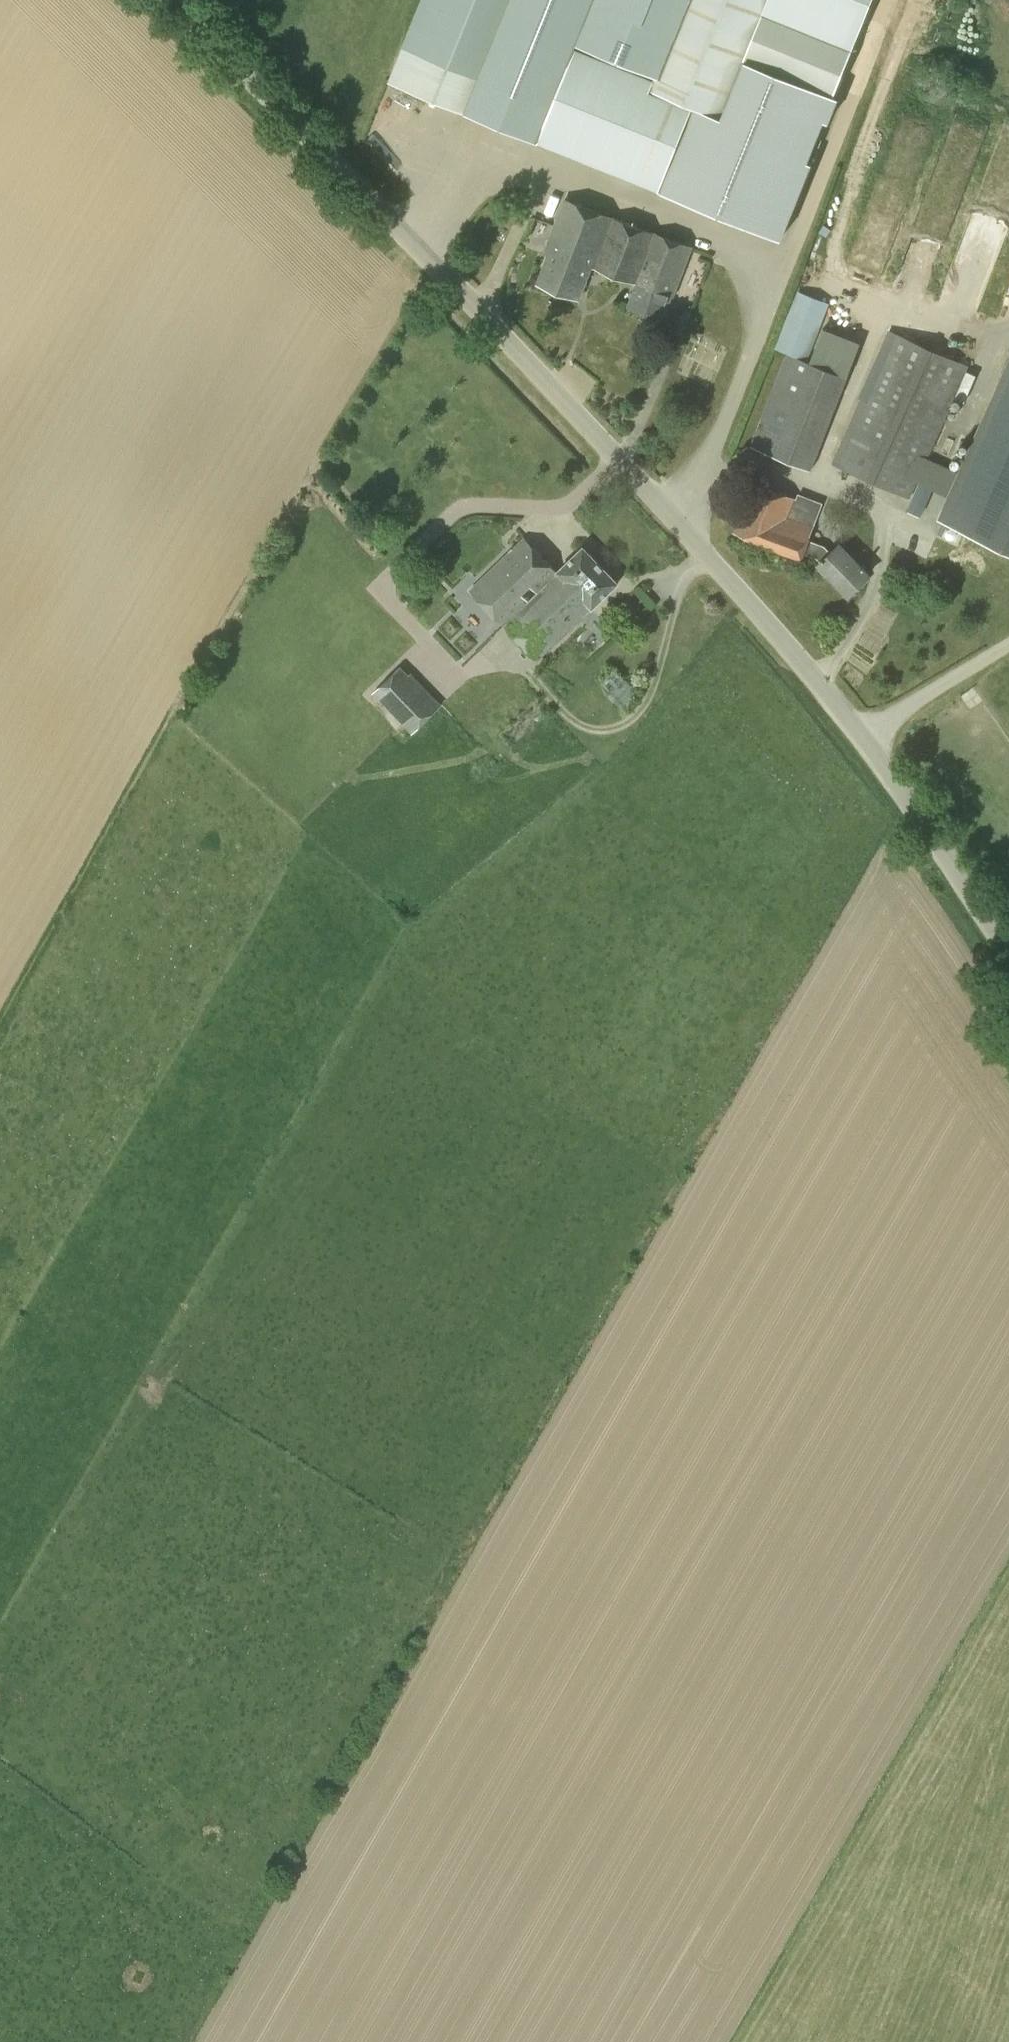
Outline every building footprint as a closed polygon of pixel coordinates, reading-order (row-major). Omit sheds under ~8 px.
[(389,81),(465,112),(532,138),(536,129),(540,119),(545,122),(573,55),(576,47),(577,43),(591,9),(595,0),(421,0),(389,81)] [(591,9),(577,43),(576,47),(573,55),(545,122),(540,119),(536,129),(532,138),(781,240),(812,163),(808,161),(825,120),(829,122),(839,97),(834,95),(872,0),(595,0),(591,9)] [(591,265),(608,214),(565,198),(544,253),(548,254),(538,283),(580,298),(591,265)] [(637,283),(656,233),(608,214),(591,265),(637,283)] [(656,233),(637,283),(628,306),(663,319),(671,295),(673,296),(692,247),(656,233)] [(692,257),(690,286),(705,287),(707,259),(692,257)] [(959,471),(927,457),(968,365),(891,330),(831,463),(910,498),(917,481),(948,495),(937,518),(1008,551),(1008,359),(959,471)] [(811,470),(847,377),(786,353),(750,446),(811,470)] [(830,552),(824,545),(809,540),(814,525),(789,516),(795,497),(752,481),(734,533),(803,558),(805,553),(817,558),(820,561),(819,563),(849,594),(869,574),(839,544),(830,552)] [(558,571),(525,537),(471,589),(538,658),(587,612),(618,582),(583,547),(558,571)] [(412,732),(441,704),(402,665),(392,674),(384,682),(373,692),(412,732)]
